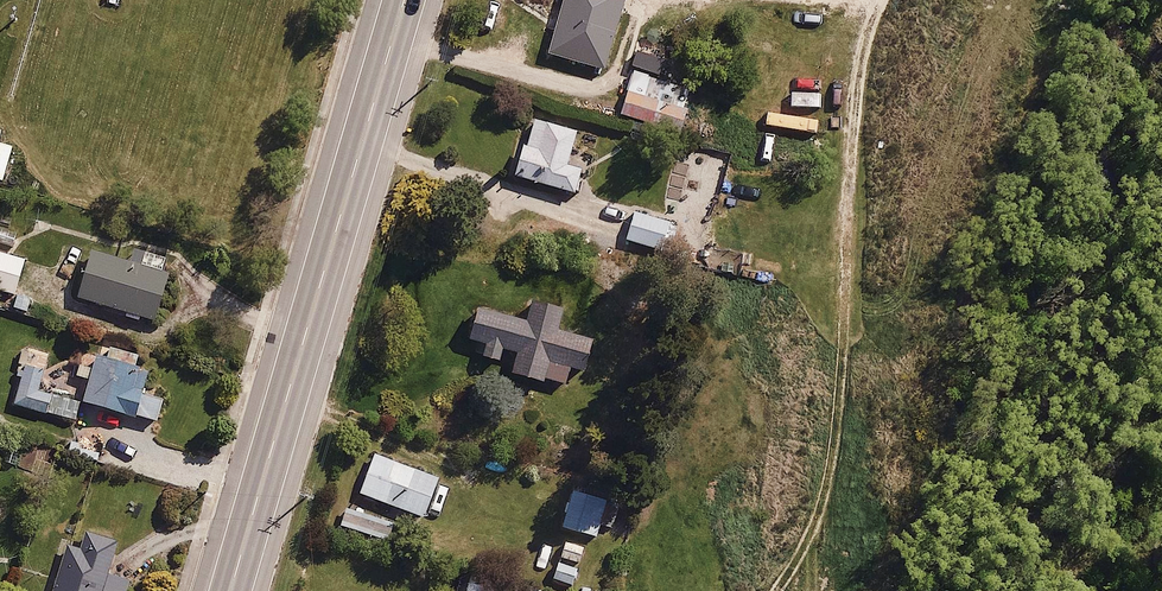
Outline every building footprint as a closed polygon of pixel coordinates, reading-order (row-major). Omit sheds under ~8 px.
[(546,49),(602,63),(619,0),(559,0),(546,49)] [(632,70),(620,108),(684,129),(696,91),(632,70)] [(567,161),(576,126),(535,115),(528,144),(515,141),(507,172),(577,190),(584,165),(567,161)] [(0,138),(0,179),(8,181),(17,142),(0,138)] [(669,210),(637,203),(629,239),(661,246),(669,210)] [(171,269),(94,247),(78,299),(156,322),(171,269)] [(0,248),(0,290),(13,294),(24,255),(0,248)] [(526,315),(486,303),(475,338),(486,341),(482,353),(496,357),(500,344),(515,349),(507,372),(549,385),(551,379),(568,385),(573,370),(589,375),(601,334),(564,323),(571,301),(534,289),(526,315)] [(149,368),(135,365),(140,350),(100,339),(83,400),(158,421),(165,396),(143,389),(149,368)] [(52,354),(30,347),(14,404),(70,420),(77,397),(42,387),(52,354)] [(374,449),(360,490),(426,513),(440,472),(374,449)] [(617,524),(623,501),(570,485),(559,522),(596,533),(600,519),(617,524)] [(395,519),(346,503),(339,526),(388,542),(395,519)] [(130,574),(109,568),(118,535),(67,521),(48,590),(126,590),(130,574)] [(589,545),(564,536),(549,578),(574,587),(589,545)] [(461,590),(533,590),(465,574),(461,590)]
